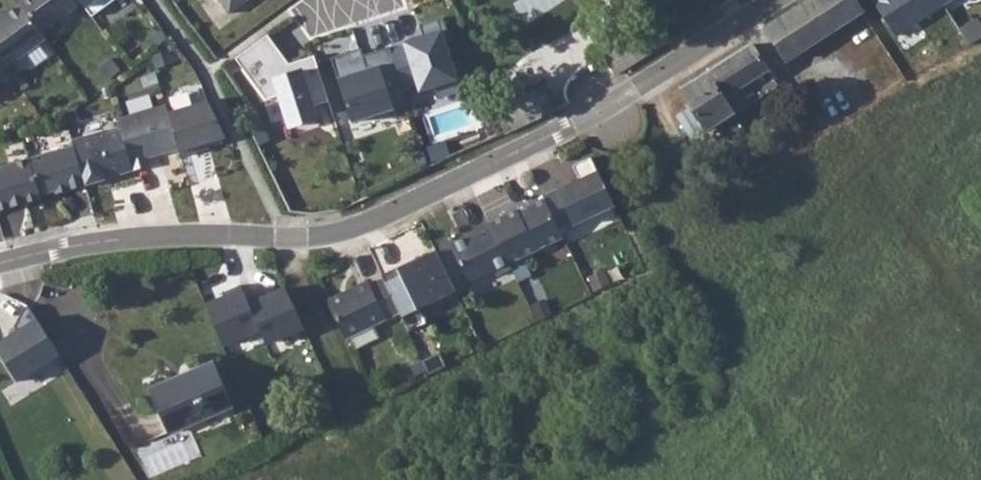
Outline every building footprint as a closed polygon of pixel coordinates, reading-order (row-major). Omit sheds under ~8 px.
[(4,67),(44,37),(17,0),(15,0),(0,11),(0,62),(4,67)] [(44,37),(84,8),(79,0),(17,0),(44,37)] [(84,8),(92,18),(116,0),(79,0),(84,8)] [(229,12),(246,0),(220,0),(229,12)] [(761,28),(783,62),(861,13),(852,0),(806,0),(761,28)] [(424,33),(407,39),(425,89),(462,76),(440,16),(420,24),(424,33)] [(266,100),(279,95),(286,119),(314,110),(313,106),(330,101),(318,64),(294,72),(267,35),(235,58),(266,100)] [(351,119),(407,101),(389,44),(354,55),(352,48),(330,55),(351,119)] [(749,48),(677,93),(704,132),(775,88),(749,48)] [(14,81),(4,67),(0,62),(0,92),(14,81)] [(208,100),(168,112),(179,149),(181,156),(198,152),(196,147),(208,143),(226,138),(208,100)] [(133,169),(133,171),(150,166),(147,158),(179,149),(168,112),(166,105),(118,119),(120,128),(133,169)] [(105,130),(77,138),(89,178),(102,175),(103,179),(133,169),(120,128),(106,133),(105,130)] [(77,138),(72,140),(73,145),(85,184),(103,179),(102,175),(89,178),(77,138)] [(0,167),(0,210),(12,206),(11,202),(23,199),(24,203),(41,198),(40,194),(55,189),(68,185),(69,189),(85,184),(73,145),(0,167)] [(544,194),(562,231),(614,206),(596,168),(544,194)] [(487,221),(508,263),(565,236),(562,231),(544,194),(487,221)] [(487,221),(448,240),(469,282),(508,263),(487,221)] [(381,280),(397,312),(406,330),(461,303),(433,246),(378,273),(381,280)] [(366,282),(324,301),(342,338),(397,312),(381,280),(368,287),(366,282)] [(238,284),(199,300),(220,344),(252,329),(259,343),(297,326),(276,286),(245,300),(238,284)] [(0,333),(0,366),(8,380),(53,353),(30,318),(0,333)] [(184,376),(147,391),(164,434),(229,407),(212,364),(184,376)]
